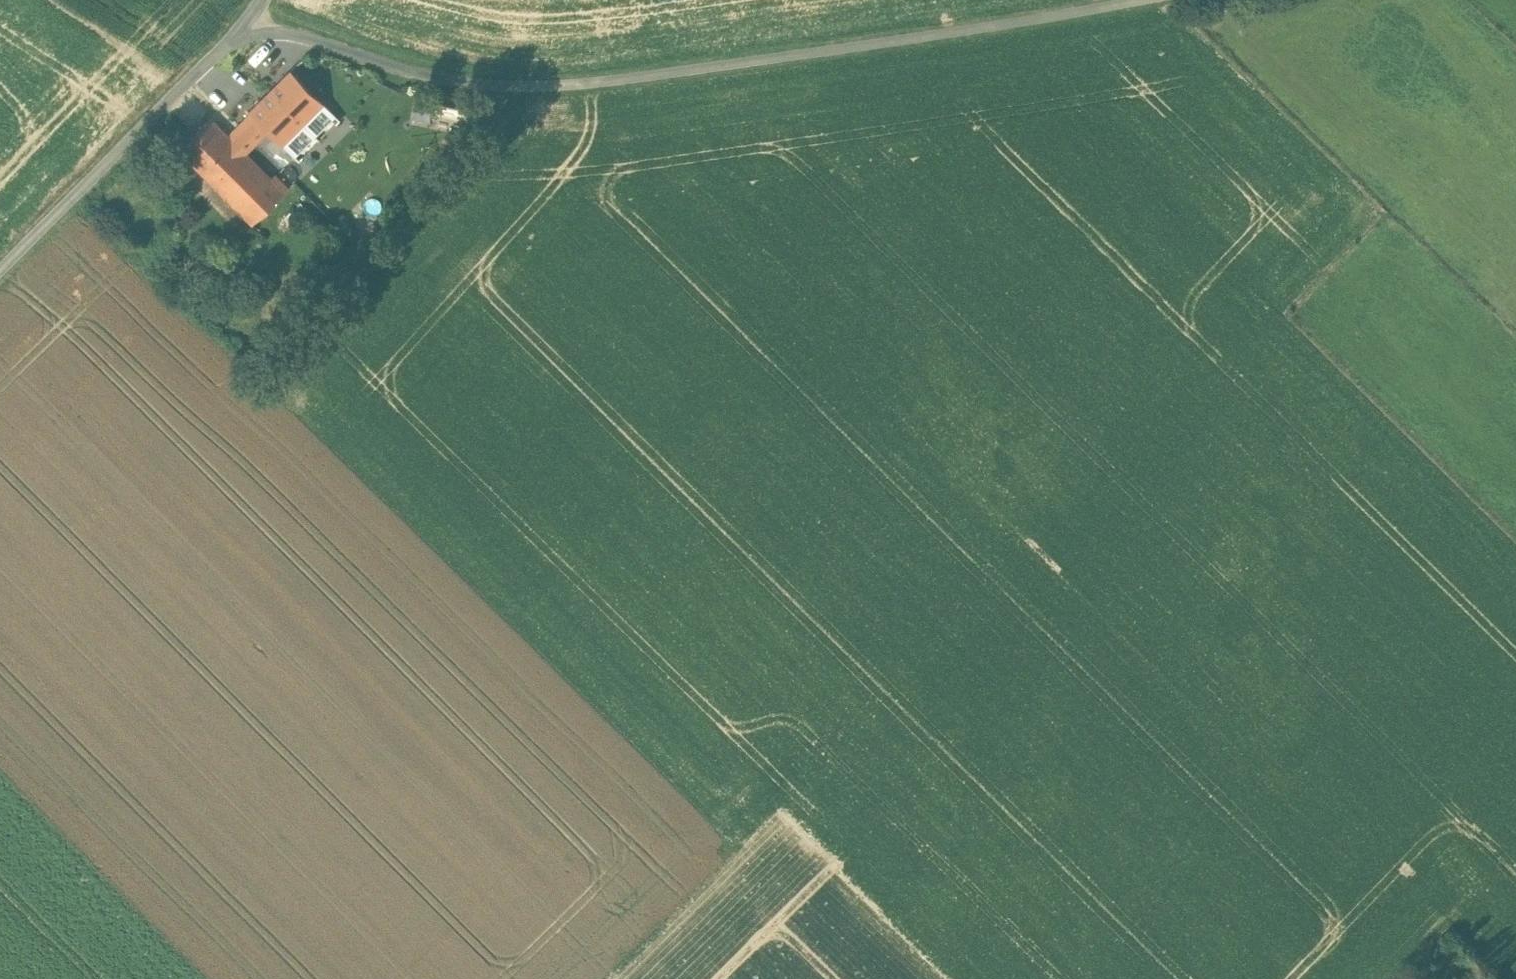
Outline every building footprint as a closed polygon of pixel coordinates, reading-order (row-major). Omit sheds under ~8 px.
[(340,119),(291,69),(250,110),(252,111),(269,129),(299,160),(340,119)] [(461,126),(465,107),(446,103),(442,122),(461,126)] [(252,111),(229,134),(243,148),(249,154),(254,149),(251,146),(269,129),(252,111)] [(212,117),(179,149),(210,180),(243,148),(229,134),(212,117)] [(249,154),(243,148),(210,180),(252,223),(289,187),(275,173),(272,177),(249,154)]
